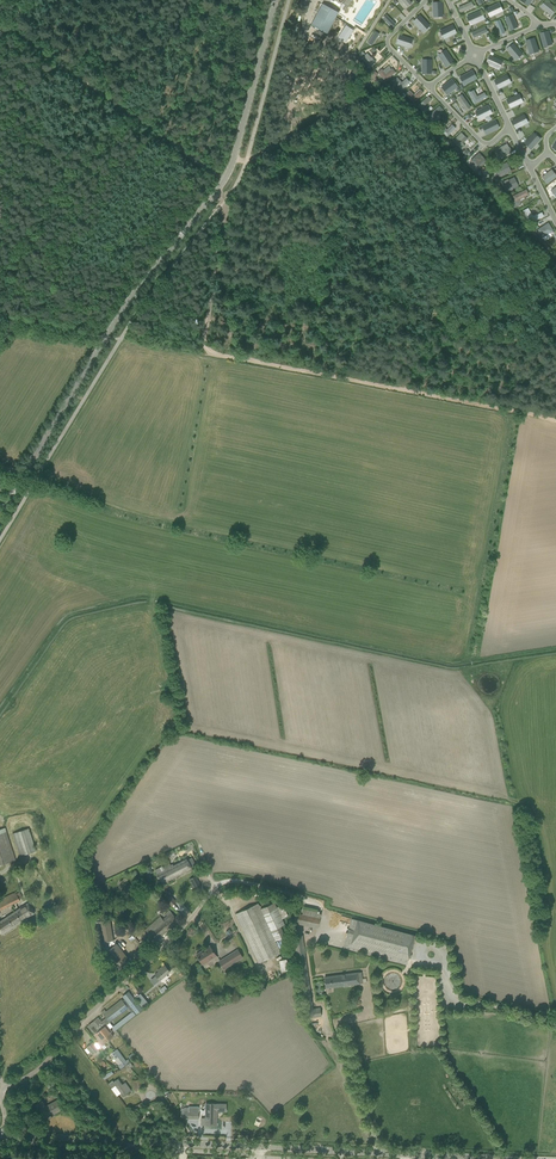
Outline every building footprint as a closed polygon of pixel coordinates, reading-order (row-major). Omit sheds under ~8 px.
[(341,7),(346,10),(351,1),(350,0),(351,0),(345,0),(341,7)] [(541,6),(551,14),(554,11),(553,10),(555,7),(546,0),(541,6)] [(442,15),(442,1),(433,1),(433,15),(442,15)] [(472,1),(457,8),(460,13),(474,7),(472,1)] [(322,4),(311,25),(326,34),(338,12),(322,4)] [(489,8),(486,9),(490,17),(502,12),(501,11),(498,4),(489,8)] [(481,11),(469,16),(472,24),(473,24),(485,19),(481,11)] [(430,25),(420,14),(413,20),(423,31),(430,25)] [(395,24),(386,15),(382,18),(392,28),(395,24)] [(512,15),(505,18),(510,30),(518,27),(512,15)] [(505,32),(500,20),(496,22),(501,34),(505,32)] [(456,33),(452,25),(442,30),(443,34),(442,35),(444,39),(456,33)] [(485,27),(472,33),(474,38),(487,32),(485,27)] [(551,44),(547,30),(540,32),(544,46),(551,44)] [(379,34),(375,31),(368,42),(372,45),(379,34)] [(411,39),(399,35),(396,43),(409,48),(411,44),(409,43),(411,39)] [(539,50),(535,37),(526,39),(530,53),(539,50)] [(523,53),(513,42),(506,48),(516,59),(523,53)] [(453,62),(447,52),(443,54),(442,53),(439,55),(446,66),(453,62)] [(371,57),(371,58),(367,53),(361,58),(370,67),(376,62),(371,57)] [(502,60),(491,55),(487,63),(499,68),(501,64),(500,64),(502,60)] [(427,60),(422,60),(422,73),(431,73),(431,61),(427,61),(427,60)] [(386,81),(396,72),(392,68),(386,74),(382,69),(378,72),(379,74),(386,81)] [(472,71),(460,77),(464,86),(476,79),(472,71)] [(495,81),(499,89),(511,83),(509,79),(507,79),(506,75),(495,81)] [(406,78),(402,82),(397,77),(393,81),(402,90),(410,82),(406,78)] [(451,80),(442,87),(447,94),(448,93),(457,87),(451,80)] [(409,91),(406,94),(414,102),(423,93),(422,92),(421,90),(420,90),(414,95),(409,91)] [(486,97),(484,93),(477,97),(473,90),(469,92),(475,103),(486,97)] [(461,95),(457,98),(463,106),(463,107),(465,109),(465,110),(466,110),(466,111),(470,108),(461,95)] [(507,100),(511,108),(523,102),(521,98),(520,99),(518,95),(507,100)] [(428,96),(417,106),(424,113),(427,110),(424,106),(431,99),(428,96)] [(439,106),(429,116),(432,120),(443,110),(439,106)] [(487,106),(475,112),(479,120),(490,114),(487,106)] [(515,128),(528,121),(524,113),(511,120),(515,128)] [(495,125),(493,121),(482,126),(486,134),(498,128),(496,124),(495,125)] [(447,137),(456,128),(452,124),(447,129),(443,126),(440,130),(447,137)] [(462,149),(465,146),(460,141),(465,137),(461,133),(453,141),(462,149)] [(533,134),(525,143),(531,149),(540,139),(537,136),(536,137),(533,134)] [(495,161),(512,152),(510,147),(509,148),(507,144),(501,147),(501,148),(497,150),(497,151),(494,152),(495,155),(492,156),(495,161)] [(479,169),(487,161),(483,158),(479,162),(474,158),(471,161),(479,169)] [(497,176),(512,172),(510,166),(495,170),(497,176)] [(542,177),(547,184),(555,177),(555,175),(552,170),(542,177)] [(507,191),(525,182),(521,173),(502,182),(507,191)] [(515,201),(512,202),(515,207),(521,205),(519,203),(518,199),(525,196),(526,196),(528,195),(528,194),(527,192),(526,190),(513,197),(515,201)] [(533,217),(528,208),(523,210),(530,224),(544,216),(542,212),(533,217)] [(538,230),(542,237),(553,231),(552,230),(552,229),(551,228),(551,227),(550,226),(549,224),(548,224),(548,223),(538,230)] [(15,860),(5,828),(0,829),(0,865),(15,860)] [(12,833),(19,856),(36,851),(29,828),(12,833)] [(165,870),(156,875),(161,884),(196,866),(191,857),(187,859),(173,866),(172,864),(170,865),(170,864),(163,867),(165,870)] [(13,894),(0,900),(0,910),(21,901),(19,898),(22,897),(20,892),(16,893),(16,892),(13,894)] [(176,902),(171,896),(166,900),(171,906),(176,902)] [(282,919),(288,917),(283,904),(276,907),(274,902),(260,909),(258,903),(235,914),(258,963),(280,953),(275,942),(285,937),(280,927),(284,925),(282,919)] [(0,921),(0,932),(2,935),(34,913),(28,903),(0,921)] [(144,931),(150,938),(154,942),(178,921),(169,911),(167,913),(168,915),(164,919),(161,916),(144,931)] [(318,929),(320,918),(295,913),(292,925),(296,925),(296,924),(318,929)] [(344,947),(406,964),(408,959),(409,959),(415,936),(351,919),(344,947)] [(102,955),(101,955),(117,975),(129,965),(129,966),(131,965),(130,964),(131,963),(115,943),(115,944),(112,941),(109,920),(96,921),(100,942),(102,955)] [(293,936),(294,941),(290,942),(293,961),(296,961),(305,1019),(321,1017),(320,1007),(313,1008),(303,935),(300,936),(299,929),(293,930),(294,936),(293,936)] [(139,944),(141,946),(146,950),(150,946),(143,940),(139,944)] [(210,947),(202,952),(201,951),(196,954),(202,964),(216,956),(210,947)] [(218,961),(223,970),(243,957),(238,949),(218,961)] [(279,961),(281,972),(289,970),(286,959),(279,961)] [(155,974),(159,979),(160,980),(170,972),(164,965),(159,969),(160,970),(155,974)] [(363,983),(361,972),(324,977),(326,988),(363,983)] [(227,987),(238,990),(240,984),(229,981),(227,987)] [(133,1010),(112,1027),(115,1031),(136,1014),(142,1009),(129,992),(123,996),(133,1010)] [(135,998),(139,1002),(143,1007),(148,1003),(140,994),(135,998)] [(104,1010),(101,1012),(109,1022),(128,1008),(122,999),(106,1011),(104,1010)] [(99,1041),(100,1041),(102,1039),(105,1043),(113,1036),(110,1033),(111,1032),(106,1025),(104,1026),(98,1018),(88,1026),(95,1034),(94,1035),(99,1041)] [(87,1047),(93,1054),(98,1050),(92,1043),(87,1047)] [(121,1064),(122,1067),(125,1065),(125,1066),(130,1062),(128,1064),(117,1049),(111,1054),(119,1065),(121,1064)] [(143,1089),(141,1083),(140,1078),(132,1080),(136,1091),(143,1089)] [(115,1085),(123,1096),(131,1090),(125,1082),(122,1085),(118,1079),(111,1083),(114,1086),(115,1085)] [(16,1104),(19,1109),(29,1100),(26,1096),(16,1104)] [(40,1110),(45,1119),(62,1109),(57,1100),(46,1106),(42,1100),(37,1103),(41,1109),(40,1110)] [(201,1118),(201,1123),(205,1124),(205,1125),(217,1125),(217,1118),(215,1118),(215,1111),(216,1111),(226,1111),(226,1105),(226,1104),(206,1104),(205,1118),(201,1118)] [(139,1112),(133,1117),(137,1121),(142,1117),(141,1115),(139,1112)]
